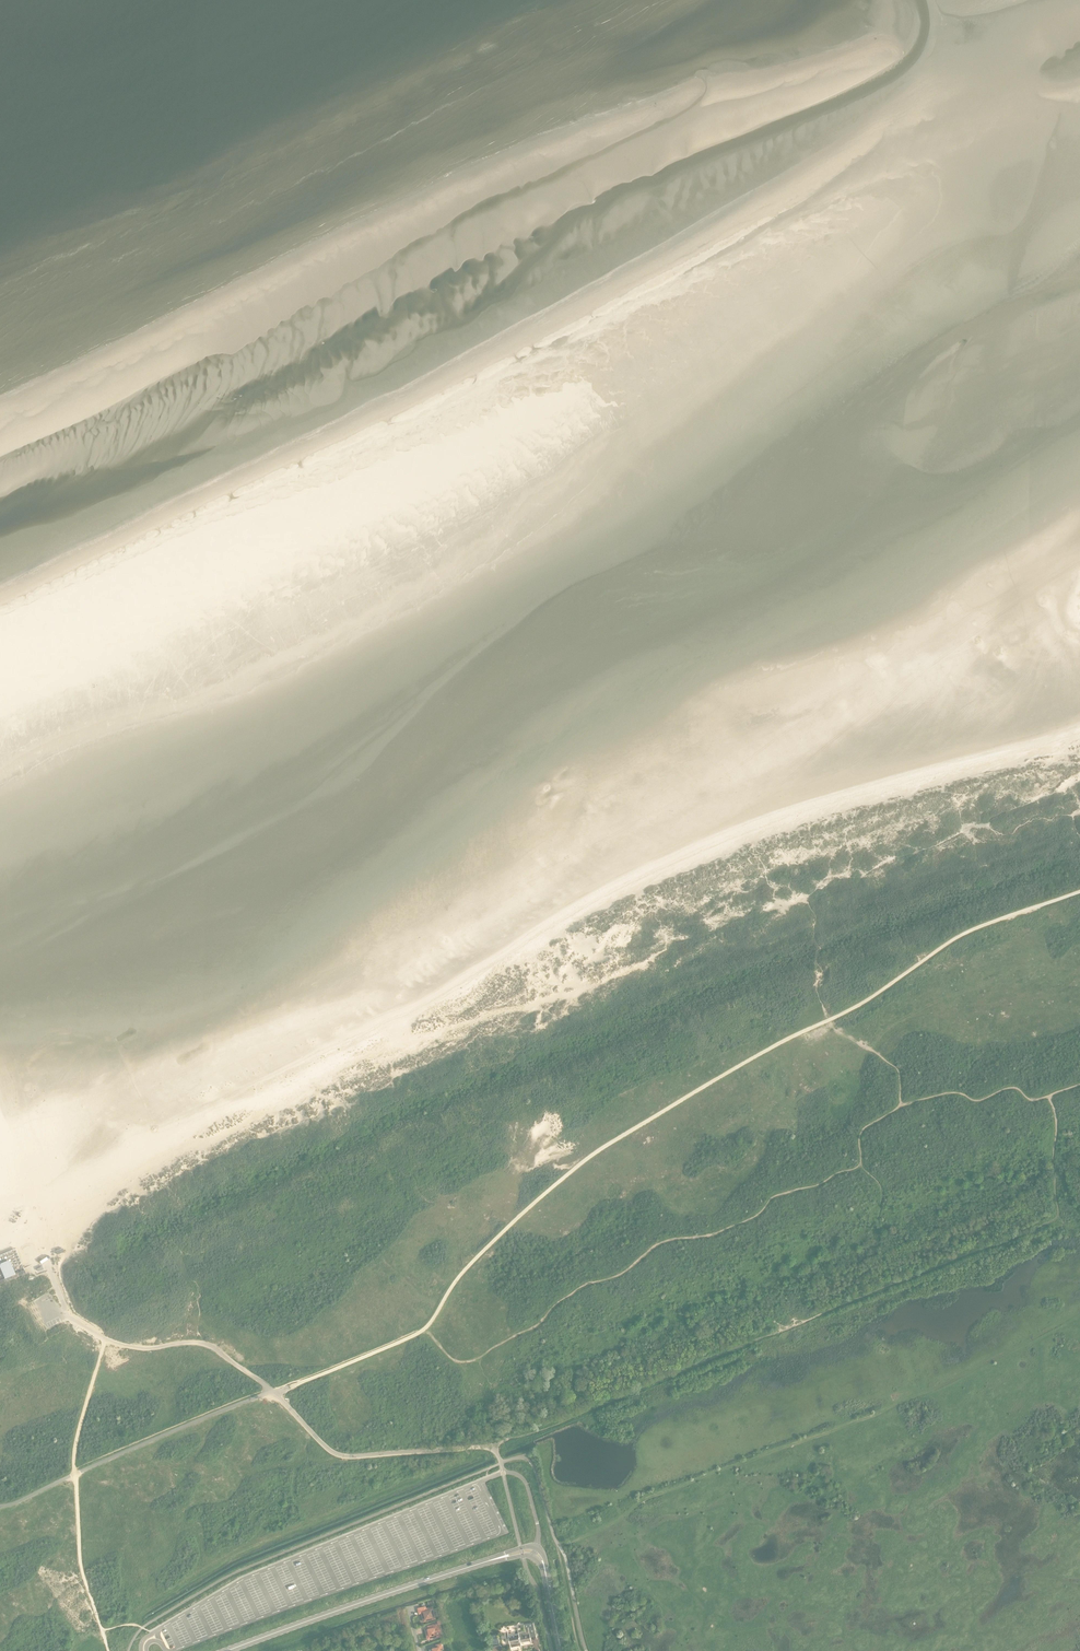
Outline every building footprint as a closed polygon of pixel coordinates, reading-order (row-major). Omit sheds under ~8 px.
[(0,1279),(0,1284),(26,1273),(24,1269),(15,1273),(10,1260),(7,1259),(1,1262),(0,1263),(0,1267),(5,1278),(0,1279)] [(426,1606),(418,1608),(419,1612),(421,1612),(422,1616),(423,1621),(435,1618),(432,1607),(427,1608),(426,1608),(426,1606)] [(525,1631),(518,1632),(518,1633),(508,1636),(510,1647),(521,1645),(520,1642),(531,1640),(530,1637),(536,1636),(533,1622),(524,1624),(525,1631)] [(429,1633),(426,1633),(428,1638),(437,1636),(436,1632),(440,1631),(439,1626),(437,1626),(436,1624),(427,1626),(429,1633)] [(497,1645),(500,1645),(498,1638),(491,1640),(492,1646),(497,1645)]
